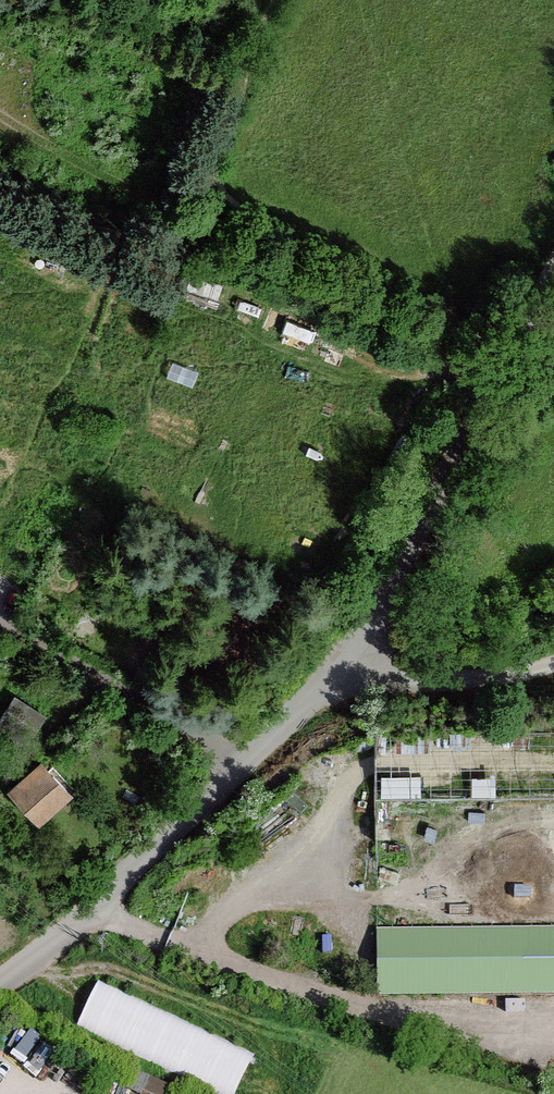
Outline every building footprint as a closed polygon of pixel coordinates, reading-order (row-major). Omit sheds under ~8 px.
[(373,795),(553,794),(553,728),(373,729),(373,795)] [(46,763),(14,792),(43,824),(75,795),(46,763)] [(374,862),(553,861),(553,794),(373,795),(374,862)] [(375,928),(553,926),(553,861),(374,862),(375,928)] [(375,994),(553,993),(553,926),(375,928),(375,994)] [(258,1049),(100,979),(80,1024),(236,1093),(238,1093),(258,1049)]
